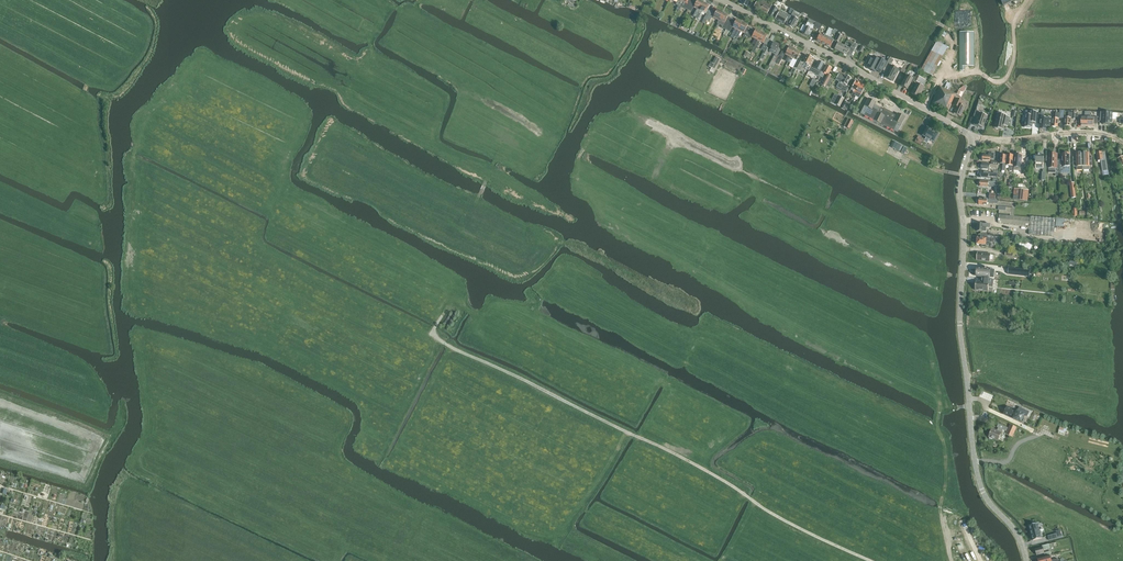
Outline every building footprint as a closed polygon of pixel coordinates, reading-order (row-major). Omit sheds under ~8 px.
[(688,9),(693,1),(691,0),(681,0),(676,9),(679,10),(683,2),(687,4),(685,8),(688,9)] [(696,18),(703,3),(698,0),(697,0),(696,3),(693,1),(688,9),(691,11),(693,7),(697,9),(693,16),(696,18)] [(767,15),(772,6),(762,0),(761,0),(759,3),(756,2),(753,7),(767,15)] [(704,18),(707,20),(712,10),(708,8),(709,6),(703,3),(696,18),(698,19),(702,12),(706,14),(704,18)] [(768,16),(773,18),(777,10),(779,5),(775,3),(772,8),(768,16)] [(712,17),(719,20),(723,13),(717,10),(716,12),(712,10),(707,20),(710,21),(712,17)] [(780,11),(775,20),(784,24),(786,21),(787,22),(790,16),(780,11)] [(723,13),(719,20),(724,23),(729,16),(723,13)] [(799,16),(794,13),(790,19),(789,18),(787,24),(788,24),(788,25),(789,25),(788,26),(793,29),(798,19),(799,16)] [(734,39),(742,22),(736,19),(735,21),(732,19),(724,35),(726,36),(728,33),(729,32),(732,27),(735,29),(731,38),(734,39)] [(807,23),(806,26),(803,25),(800,31),(803,32),(802,34),(807,36),(810,29),(812,30),(813,27),(820,30),(822,25),(813,21),(809,19),(807,23)] [(737,41),(741,32),(745,34),(743,37),(746,39),(747,37),(751,29),(747,26),(748,25),(742,22),(734,39),(737,41)] [(816,41),(825,45),(828,41),(827,41),(828,38),(830,36),(832,30),(828,28),(824,36),(820,34),(816,41)] [(756,29),(755,30),(751,29),(747,37),(750,38),(751,37),(755,39),(751,46),(754,47),(761,32),(756,29)] [(767,35),(761,32),(754,47),(751,52),(754,53),(760,42),(763,43),(767,35)] [(960,32),(960,71),(964,71),(964,66),(974,66),(974,32),(960,32)] [(828,41),(825,45),(830,48),(834,41),(831,39),(832,37),(830,36),(828,38),(827,41),(828,41)] [(937,41),(920,70),(933,77),(944,58),(937,54),(943,45),(937,41)] [(768,68),(772,70),(776,62),(775,62),(779,56),(777,55),(780,50),(778,49),(780,45),(774,42),(769,51),(774,54),(774,56),(775,56),(772,61),(772,60),(768,68)] [(844,46),(841,53),(847,56),(851,48),(854,50),(857,43),(854,42),(852,46),(845,43),(844,46)] [(835,50),(841,53),(844,46),(838,43),(835,50)] [(785,61),(788,62),(795,50),(789,47),(785,54),(788,56),(787,59),(787,58),(785,61)] [(794,74),(796,70),(796,69),(801,60),(797,58),(800,52),(795,50),(788,62),(790,63),(789,65),(793,68),(791,72),(794,74)] [(806,68),(809,70),(811,67),(812,64),(814,60),(812,59),(807,56),(806,56),(805,59),(806,60),(805,62),(801,60),(796,69),(796,70),(798,72),(799,70),(800,71),(804,64),(807,65),(806,68)] [(872,56),(866,67),(867,68),(872,70),(872,71),(875,72),(875,70),(880,73),(886,62),(880,59),(877,57),(877,59),(872,56)] [(719,59),(716,57),(712,63),(711,62),(708,66),(711,68),(710,71),(713,73),(714,70),(713,70),(713,69),(714,69),(719,59)] [(884,68),(888,70),(884,77),(892,81),(898,70),(899,70),(891,66),(894,61),(889,58),(884,68)] [(818,61),(814,69),(818,71),(820,72),(824,65),(818,61)] [(828,75),(832,69),(826,66),(822,72),(821,71),(821,72),(819,76),(822,78),(825,74),(828,75)] [(847,85),(850,79),(851,79),(844,75),(844,76),(839,74),(836,80),(839,82),(836,87),(841,89),(846,92),(849,87),(847,86),(847,85)] [(901,86),(907,89),(910,82),(912,83),(914,81),(915,78),(913,76),(912,78),(906,75),(901,86)] [(925,80),(917,75),(915,78),(914,81),(923,85),(925,80)] [(822,86),(824,88),(826,84),(830,77),(828,76),(827,77),(822,86)] [(852,94),(854,96),(860,84),(856,81),(851,89),(854,91),(852,94)] [(860,84),(854,96),(855,96),(857,92),(861,95),(865,87),(860,84)] [(911,94),(918,97),(920,93),(921,94),(924,87),(916,84),(911,94)] [(956,94),(956,95),(960,97),(963,92),(964,92),(965,90),(966,88),(963,86),(959,90),(958,91),(956,94)] [(931,104),(948,112),(956,94),(940,87),(937,92),(935,91),(934,95),(935,96),(931,104)] [(831,103),(836,105),(840,107),(844,99),(839,96),(837,100),(833,98),(831,103)] [(860,114),(897,133),(905,117),(897,113),(896,116),(875,105),(876,102),(868,98),(860,114)] [(953,106),(956,107),(953,113),(960,117),(964,107),(961,105),(963,102),(956,98),(953,106)] [(977,104),(978,104),(973,117),(976,118),(974,125),(982,128),(987,116),(978,113),(982,102),(979,101),(977,104)] [(1052,126),(1058,127),(1059,119),(1059,118),(1064,118),(1064,111),(1060,110),(1059,114),(1056,113),(1056,118),(1053,118),(1052,126)] [(1026,115),(1025,127),(1033,128),(1033,122),(1036,123),(1038,112),(1031,111),(1031,115),(1026,115)] [(1068,112),(1068,118),(1065,117),(1065,126),(1070,126),(1071,119),(1075,119),(1075,113),(1068,112)] [(1088,112),(1087,126),(1094,127),(1094,124),(1097,124),(1097,116),(1093,116),(1093,118),(1090,118),(1090,112),(1088,112)] [(1100,112),(1100,120),(1103,120),(1103,121),(1103,124),(1106,124),(1110,125),(1110,121),(1112,121),(1113,112),(1103,112),(1100,112)] [(995,128),(1003,130),(1004,126),(1008,127),(1010,117),(1006,117),(1007,115),(998,113),(995,128)] [(1041,117),(1040,129),(1047,130),(1047,127),(1050,127),(1051,118),(1047,117),(1047,118),(1041,117)] [(844,127),(849,129),(853,121),(848,119),(844,127)] [(927,128),(922,135),(926,138),(924,142),(927,144),(929,139),(933,142),(938,134),(927,127),(927,128)] [(918,136),(914,142),(919,144),(921,146),(925,140),(924,140),(918,136)] [(1097,153),(1098,161),(1101,160),(1102,171),(1108,171),(1105,152),(1102,152),(1097,153)] [(994,159),(994,154),(989,153),(989,156),(983,155),(982,161),(990,162),(991,159),(994,159)] [(1083,170),(1083,154),(1081,154),(1081,153),(1076,153),(1076,158),(1073,158),(1073,166),(1076,166),(1076,167),(1077,167),(1077,170),(1082,170),(1083,170)] [(1084,154),(1083,154),(1083,170),(1084,170),(1089,169),(1089,166),(1093,166),(1092,158),(1089,158),(1089,153),(1084,153),(1084,154)] [(1014,162),(1013,172),(1020,173),(1022,157),(1022,155),(1016,154),(1015,162),(1014,162)] [(1034,155),(1033,159),(1036,159),(1035,168),(1043,169),(1043,172),(1046,172),(1046,164),(1043,162),(1044,155),(1036,154),(1036,156),(1034,155)] [(1046,161),(1049,161),(1049,170),(1055,171),(1055,176),(1059,176),(1059,166),(1056,166),(1057,154),(1049,154),(1049,156),(1047,156),(1046,161)] [(1060,159),(1059,160),(1059,166),(1059,170),(1070,170),(1070,154),(1062,154),(1062,157),(1060,157),(1060,159)] [(988,187),(988,186),(992,187),(991,191),(995,191),(995,192),(996,192),(997,182),(980,181),(980,186),(988,187)] [(1014,189),(1013,200),(1027,201),(1029,190),(1014,189)] [(1029,226),(1030,226),(1054,228),(1055,219),(1030,217),(1030,221),(1029,221),(1030,218),(999,215),(998,223),(1029,226)] [(1056,226),(1065,226),(1065,218),(1057,218),(1056,226)] [(987,227),(990,228),(991,225),(978,223),(977,231),(983,232),(986,232),(987,227)] [(1054,228),(1030,226),(1029,234),(1053,237),(1054,228)] [(977,244),(981,245),(981,247),(986,247),(986,245),(989,246),(989,242),(1001,243),(1001,237),(981,235),(980,238),(977,238),(977,244)] [(1019,245),(1031,249),(1032,245),(1033,245),(1034,242),(1027,240),(1026,244),(1021,242),(1019,245)] [(977,260),(987,261),(987,259),(990,260),(991,254),(978,253),(977,260)] [(977,275),(976,276),(983,277),(994,278),(995,269),(988,269),(988,268),(983,268),(978,267),(977,275)] [(1008,268),(1008,274),(1030,277),(1030,270),(1008,268)] [(975,290),(988,291),(989,283),(991,283),(992,279),(982,278),(981,282),(976,281),(975,290)] [(1029,412),(1019,407),(1017,411),(1007,406),(1003,414),(1021,423),(1025,415),(1027,416),(1029,412)] [(988,437),(998,441),(1002,430),(1006,431),(1008,428),(998,424),(997,427),(998,428),(997,431),(992,429),(988,437)] [(1012,437),(1013,434),(1016,427),(1010,425),(1007,432),(1006,434),(1012,437)] [(1029,525),(1029,526),(1033,540),(1032,540),(1032,541),(1042,538),(1041,538),(1038,524),(1038,523),(1029,525)] [(1036,555),(1044,553),(1043,549),(1048,548),(1047,545),(1043,546),(1035,548),(1035,551),(1035,552),(1035,554),(1036,554),(1036,555)]
